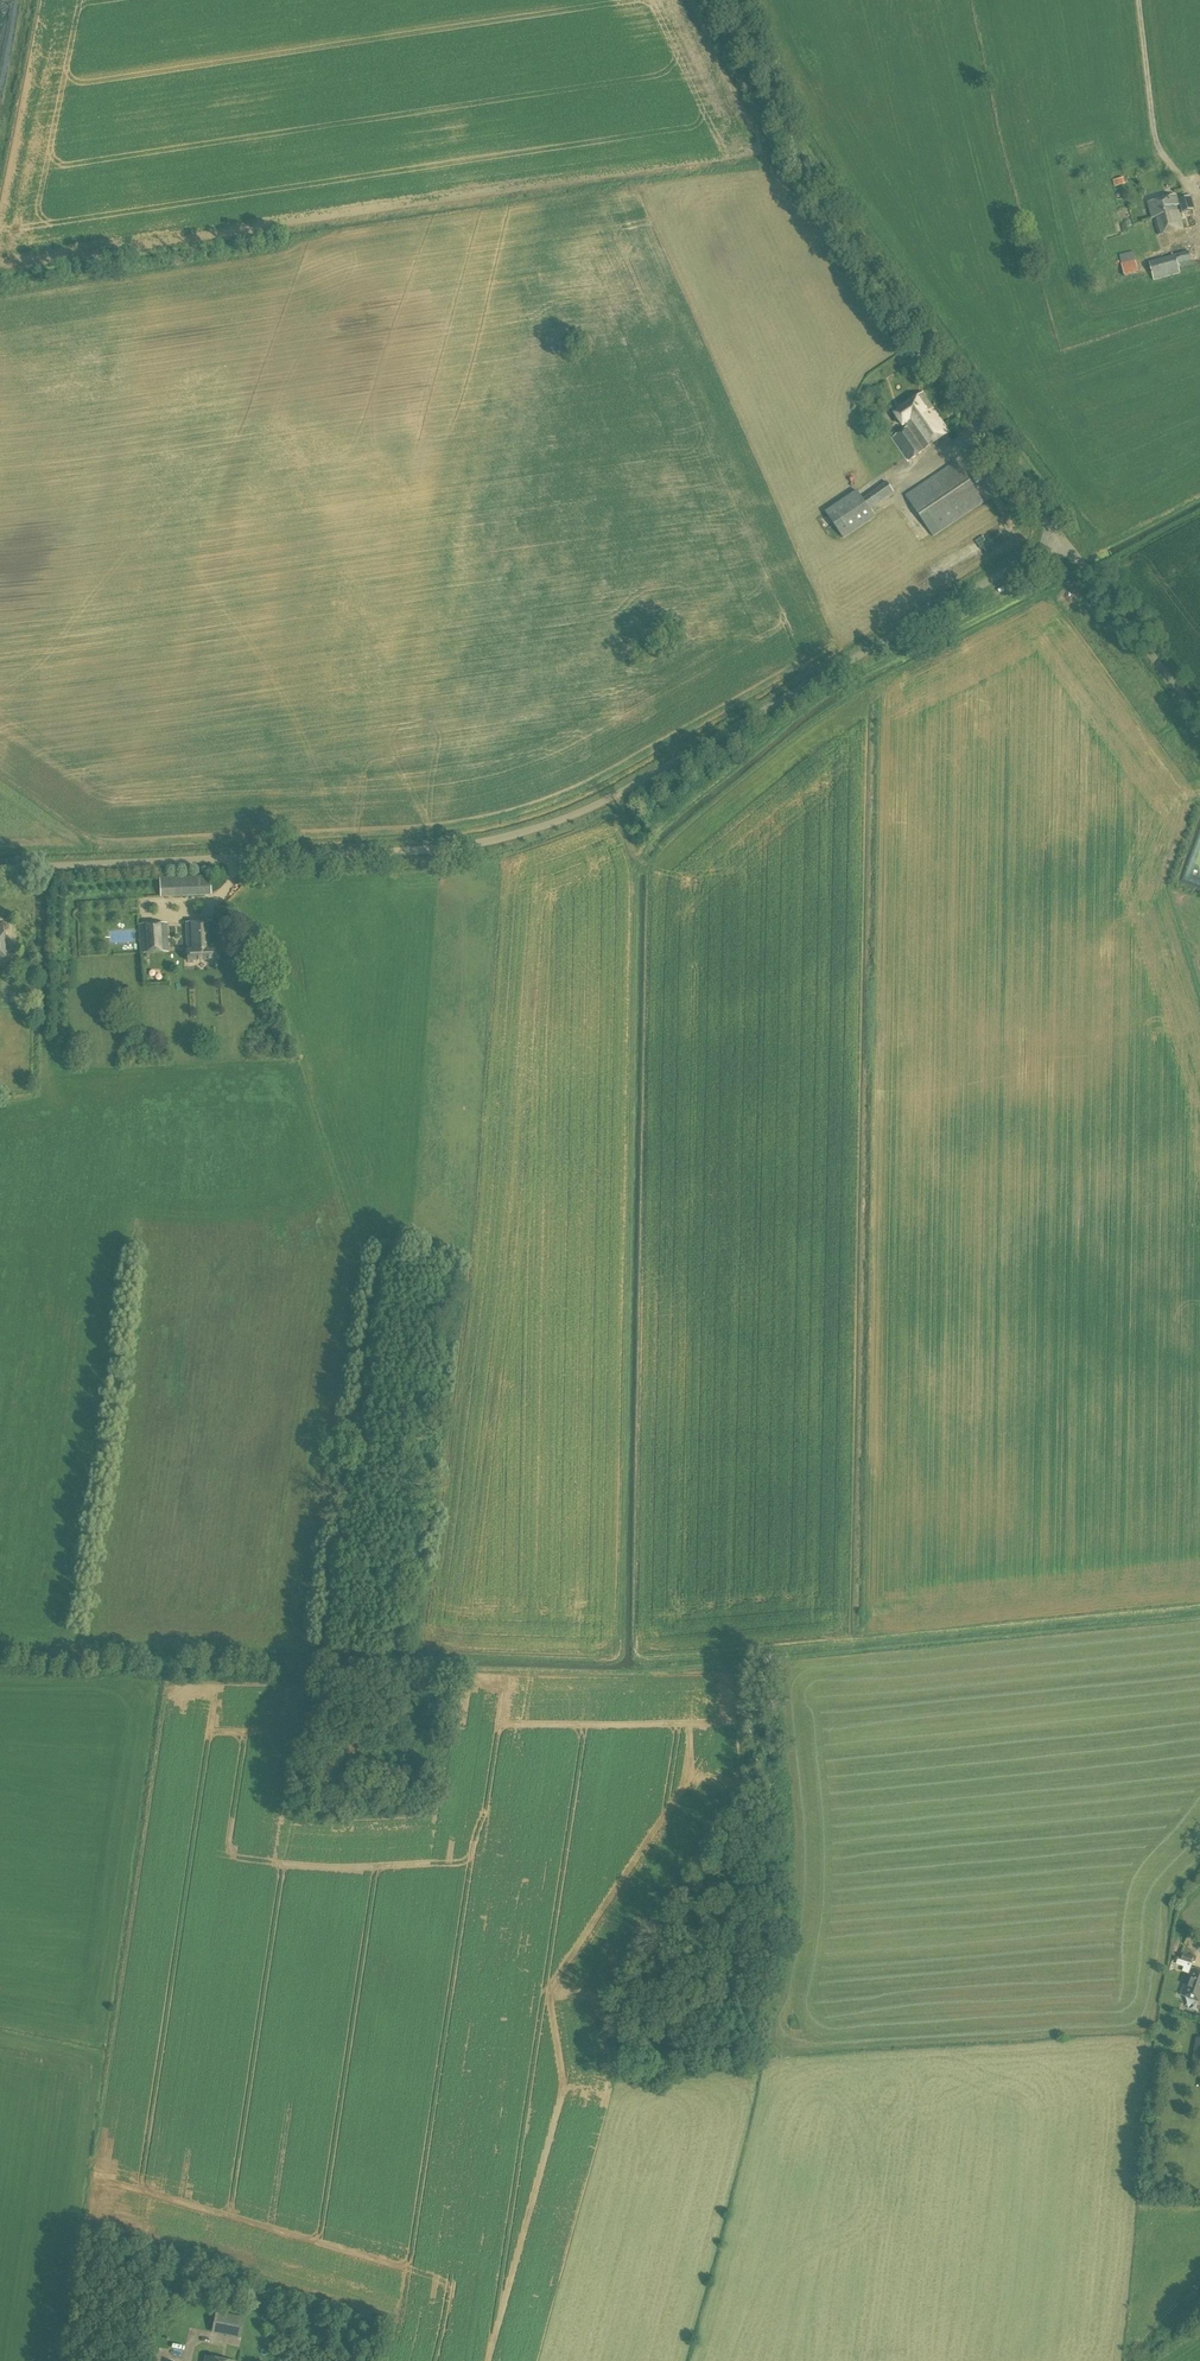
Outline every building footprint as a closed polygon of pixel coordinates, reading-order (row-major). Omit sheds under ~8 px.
[(1184,227),(1179,212),(1177,206),(1180,205),(1177,194),(1173,195),(1144,204),(1149,218),(1152,217),(1157,235),(1180,228),(1184,227)] [(1182,212),(1194,209),(1190,196),(1179,199),(1182,212)] [(1155,280),(1180,273),(1179,269),(1192,265),(1188,250),(1149,261),(1155,280)] [(1124,276),(1138,273),(1134,251),(1119,254),(1124,276)] [(947,434),(930,409),(931,408),(921,393),(891,413),(900,426),(902,424),(904,428),(871,450),(887,473),(947,434)] [(931,537),(983,501),(955,461),(903,497),(931,537)] [(862,498),(869,509),(893,493),(886,482),(862,498)] [(875,517),(869,509),(862,498),(857,490),(825,512),(844,539),(875,517)] [(210,876),(199,876),(199,896),(211,896),(210,876)] [(161,898),(172,897),(172,877),(160,878),(161,898)] [(211,947),(209,922),(184,924),(185,949),(186,962),(215,960),(214,947),(211,947)] [(140,954),(169,953),(167,923),(139,925),(140,954)] [(1183,1954),(1181,1961),(1192,1964),(1194,1957),(1183,1954)] [(1189,1967),(1179,1994),(1199,2001),(1199,1971),(1189,1967)] [(245,2317),(216,2312),(212,2333),(240,2339),(245,2317)] [(139,2360),(157,2360),(160,2348),(142,2344),(139,2360)]
